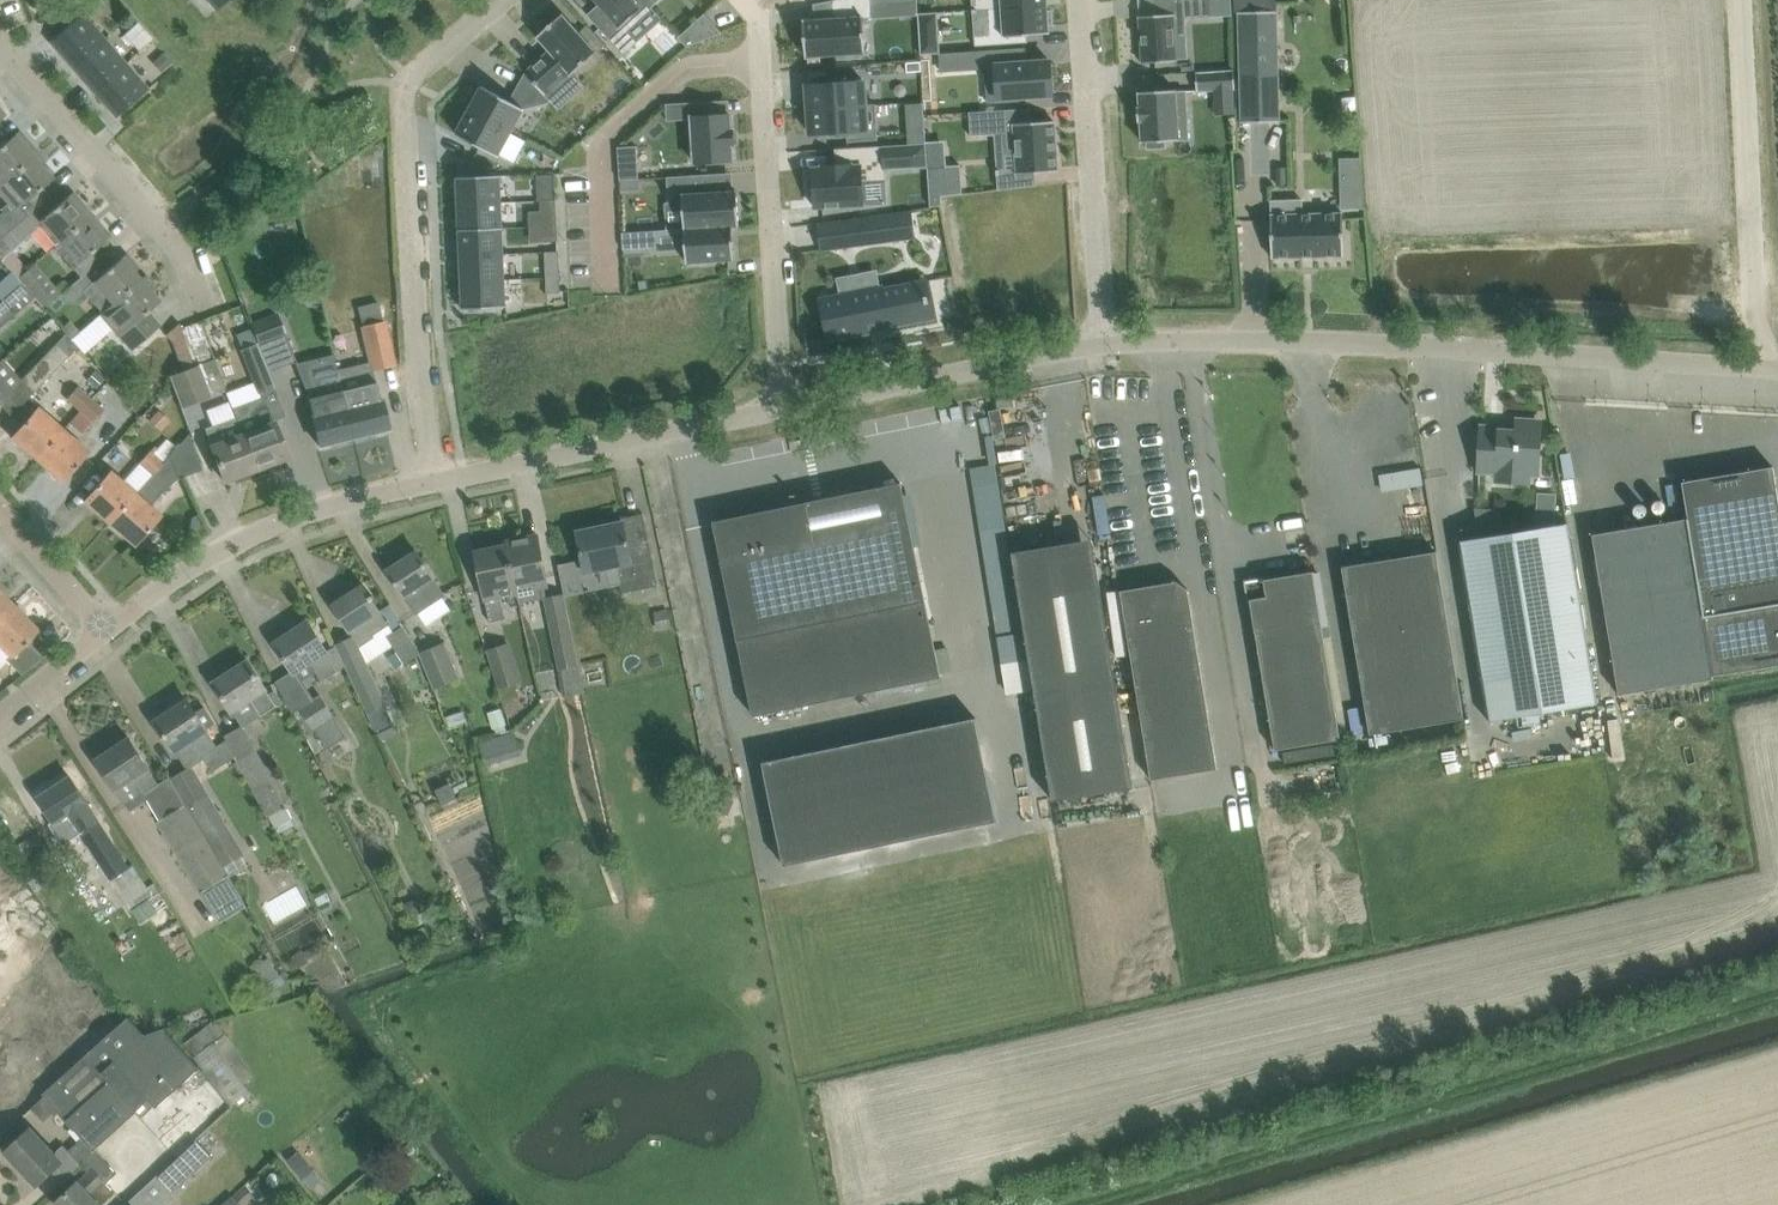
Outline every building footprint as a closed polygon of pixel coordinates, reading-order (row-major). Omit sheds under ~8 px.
[(218,9),(228,0),(210,0),(218,9)] [(599,4),(588,14),(624,55),(636,44),(663,20),(652,7),(649,4),(646,0),(596,0),(599,4)] [(804,20),(807,57),(838,55),(839,59),(862,58),(862,53),(866,53),(864,18),(874,18),(873,0),(835,0),(836,18),(804,20)] [(988,8),(1048,4),(1048,0),(988,0),(988,8)] [(1140,16),(1143,62),(1177,60),(1176,39),(1187,38),(1186,18),(1212,16),(1211,0),(1157,0),(1158,14),(1140,16)] [(990,34),(975,35),(976,45),(1028,42),(1028,35),(1050,33),(1049,24),(1054,24),(1053,10),(1048,10),(1048,4),(988,8),(990,34)] [(1281,121),(1278,11),(1239,12),(1242,122),(1281,121)] [(938,12),(919,13),(919,14),(921,54),(940,53),(941,53),(938,12)] [(51,40),(73,65),(105,38),(82,13),(51,40)] [(549,49),(525,71),(546,95),(570,74),(572,76),(598,52),(564,13),(538,36),(549,49)] [(706,13),(680,37),(688,46),(723,32),(706,13)] [(105,38),(73,65),(95,90),(126,63),(105,38)] [(941,53),(940,53),(940,58),(942,57),(942,53),(978,50),(980,67),(987,67),(989,103),(1020,101),(1019,96),(1053,94),(1051,61),(1027,62),(1026,47),(941,53)] [(163,52),(152,61),(161,72),(172,63),(163,52)] [(921,61),(907,62),(908,72),(922,71),(921,61)] [(126,63),(95,90),(117,116),(148,89),(126,63)] [(1235,69),(1196,71),(1198,90),(1236,88),(1235,69)] [(834,83),(808,85),(809,108),(867,105),(865,81),(847,82),(847,78),(834,79),(834,83)] [(471,107),(470,109),(512,132),(513,130),(525,108),(483,85),(471,107)] [(1140,106),(1138,107),(1139,121),(1141,121),(1143,142),(1147,141),(1148,148),(1166,147),(1166,140),(1189,139),(1186,90),(1177,91),(1177,89),(1140,92),(1140,106)] [(924,103),(909,104),(912,143),(927,142),(924,103)] [(867,105),(809,108),(811,133),(838,131),(838,135),(848,134),(848,141),(879,139),(876,104),(867,105)] [(1030,108),(970,112),(971,135),(1005,133),(1007,152),(1016,152),(1018,173),(1058,171),(1055,121),(1031,122),(1030,108)] [(470,109),(457,133),(499,156),(512,132),(470,109)] [(733,116),(693,118),(695,163),(735,161),(734,145),(736,145),(735,128),(733,128),(733,116)] [(39,151),(20,129),(2,145),(0,143),(0,185),(39,151)] [(904,134),(890,135),(890,145),(905,144),(904,134)] [(814,179),(810,180),(811,195),(815,195),(816,207),(827,206),(827,207),(840,207),(840,205),(865,204),(863,180),(886,179),(885,169),(928,166),(927,142),(905,144),(890,145),(837,148),(838,164),(823,165),(823,167),(813,168),(814,179)] [(639,147),(618,149),(619,162),(620,179),(641,178),(639,147)] [(30,215),(21,205),(53,178),(41,164),(46,160),(39,151),(0,185),(0,193),(9,203),(2,208),(5,212),(0,216),(0,241),(30,215)] [(1347,156),(1349,209),(1372,208),(1370,155),(1347,156)] [(471,161),(456,162),(457,177),(472,176),(471,161)] [(962,163),(928,166),(931,206),(939,206),(938,194),(964,193),(962,163)] [(708,174),(667,176),(669,202),(684,201),(685,227),(685,228),(740,225),(738,191),(709,193),(708,174)] [(472,176),(457,177),(457,178),(458,178),(459,204),(502,202),(501,176),(502,176),(502,175),(472,176)] [(553,175),(539,176),(540,187),(554,186),(553,175)] [(642,188),(641,178),(620,179),(621,189),(642,188)] [(73,191),(36,223),(39,226),(40,225),(56,244),(60,241),(92,213),(73,191)] [(1303,198),(1271,199),(1272,257),(1345,255),(1344,212),(1304,213),(1303,198)] [(556,199),(540,200),(541,211),(557,210),(556,199)] [(460,229),(459,229),(504,227),(503,227),(502,202),(459,204),(460,229)] [(92,213),(60,241),(68,251),(62,256),(81,277),(101,259),(93,250),(111,235),(92,213)] [(899,214),(844,221),(848,246),(902,238),(899,214)] [(39,226),(36,223),(30,215),(0,241),(0,258),(12,271),(18,278),(28,269),(11,250),(39,226)] [(740,225),(685,228),(687,262),(735,260),(733,226),(740,226),(740,225)] [(504,227),(459,229),(459,230),(460,230),(461,255),(504,253),(503,228),(504,228),(504,227)] [(649,230),(623,232),(624,250),(650,249),(649,230)] [(94,280),(83,290),(89,296),(103,312),(146,275),(138,266),(127,252),(122,257),(109,268),(104,273),(94,280)] [(504,254),(504,253),(461,255),(462,281),(506,279),(504,254)] [(63,292),(37,263),(28,270),(28,269),(18,278),(22,283),(45,309),(63,292)] [(560,263),(546,263),(547,277),(560,277),(560,263)] [(3,300),(22,283),(18,278),(12,271),(0,282),(0,296),(3,300)] [(841,295),(823,298),(831,339),(871,331),(869,322),(888,318),(889,325),(933,317),(926,281),(882,289),(883,294),(864,298),(859,273),(838,277),(841,295)] [(80,332),(71,339),(78,346),(84,354),(93,346),(114,328),(119,334),(133,350),(143,341),(161,325),(148,311),(160,301),(148,288),(153,283),(146,275),(103,312),(101,313),(80,332)] [(560,277),(547,277),(548,292),(561,291),(560,277)] [(464,307),(462,307),(462,308),(508,306),(508,305),(507,305),(506,279),(462,281),(464,307)] [(3,300),(0,302),(0,327),(15,313),(3,300)] [(279,311),(251,322),(259,342),(269,370),(297,360),(286,331),(279,311)] [(71,321),(62,329),(66,333),(71,339),(80,332),(71,321)] [(387,323),(362,329),(370,361),(371,361),(373,368),(397,363),(387,323)] [(56,343),(21,380),(34,392),(78,346),(71,339),(66,333),(56,343)] [(185,337),(172,341),(184,371),(194,367),(189,352),(191,352),(185,337)] [(254,344),(241,348),(253,382),(258,393),(260,393),(273,388),(275,387),(269,370),(259,342),(258,342),(254,344)] [(181,405),(211,394),(226,388),(215,359),(200,364),(194,367),(184,371),(171,376),(181,405)] [(354,436),(389,428),(378,382),(376,383),(373,368),(371,361),(370,361),(337,369),(338,374),(342,391),(343,391),(354,436)] [(95,370),(88,379),(96,387),(104,378),(95,370)] [(320,445),(354,436),(343,391),(342,391),(338,374),(320,379),(321,384),(306,388),(320,445)] [(11,393),(0,381),(0,403),(11,393)] [(68,400),(80,410),(91,396),(79,386),(68,400)] [(91,396),(80,410),(93,421),(105,408),(91,396)] [(233,408),(236,416),(256,468),(287,457),(274,423),(267,405),(265,406),(261,397),(233,408)] [(12,436),(38,459),(64,429),(39,406),(12,436)] [(225,480),(256,468),(236,416),(206,428),(212,446),(225,480)] [(1481,426),(1479,470),(1497,472),(1497,480),(1529,482),(1530,473),(1539,474),(1542,423),(1538,423),(1538,420),(1521,419),(1521,422),(1517,422),(1517,429),(1501,428),(1501,427),(1481,426)] [(64,429),(38,459),(63,481),(89,451),(64,429)] [(178,474),(179,479),(203,469),(190,434),(173,451),(170,455),(178,474)] [(140,462),(153,473),(170,455),(173,451),(163,442),(158,448),(155,445),(140,462)] [(1682,481),(1688,517),(1704,616),(1714,678),(1777,665),(1777,497),(1773,466),(1682,481)] [(100,482),(85,500),(110,522),(136,493),(111,471),(100,482)] [(136,493),(110,522),(135,545),(161,515),(151,506),(167,486),(154,474),(136,493)] [(942,676),(907,505),(902,482),(714,521),(719,544),(755,714),(942,676)] [(1479,511),(1484,536),(1485,545),(1482,549),(1486,569),(1489,572),(1494,602),(1470,605),(1474,629),(1491,721),(1598,703),(1573,546),(1569,522),(1504,533),(1500,512),(1479,511)] [(606,525),(578,531),(586,571),(608,566),(612,584),(620,583),(623,593),(659,585),(644,513),(605,521),(606,525)] [(1688,517),(1592,533),(1596,557),(1620,693),(1714,678),(1704,616),(1688,517)] [(507,541),(520,603),(549,597),(547,588),(549,587),(546,576),(548,576),(539,535),(507,541)] [(1134,786),(1097,563),(1071,567),(1069,553),(1058,555),(1056,544),(1013,551),(1054,799),(1134,786)] [(507,545),(476,551),(481,575),(487,601),(492,621),(506,618),(502,597),(503,597),(518,594),(507,545)] [(388,570),(417,614),(447,595),(418,550),(388,570)] [(1465,718),(1437,550),(1343,566),(1370,734),(1465,718)] [(1341,740),(1318,594),(1315,571),(1266,579),(1266,576),(1245,579),(1248,601),(1251,600),(1255,624),(1276,749),(1341,740)] [(1121,590),(1125,613),(1153,778),(1219,768),(1193,612),(1189,588),(1178,581),(1121,590)] [(364,585),(334,605),(361,646),(375,637),(373,635),(389,624),(364,585)] [(14,604),(0,590),(0,618),(14,604)] [(8,660),(22,675),(44,657),(27,641),(39,630),(14,604),(0,618),(0,667),(8,660)] [(407,663),(421,654),(405,625),(391,604),(382,609),(396,631),(390,637),(407,663)] [(656,612),(659,629),(673,627),(670,610),(656,612)] [(569,620),(549,624),(558,667),(578,663),(569,620)] [(310,621),(276,643),(289,663),(295,671),(311,661),(317,671),(324,681),(338,672),(340,670),(329,650),(323,641),(310,621)] [(447,643),(421,654),(435,688),(461,677),(447,643)] [(488,651),(500,689),(523,682),(512,644),(488,651)] [(249,660),(215,682),(228,703),(234,710),(234,711),(254,698),(264,714),(278,705),(277,703),(270,692),(262,680),(249,660)] [(370,667),(353,674),(383,740),(400,732),(370,667)] [(348,738),(321,696),(302,708),(329,750),(348,738)] [(189,700),(157,721),(170,741),(176,750),(187,766),(189,769),(195,766),(206,759),(204,756),(218,747),(207,729),(216,723),(205,706),(196,712),(189,700)] [(502,708),(489,713),(496,733),(507,730),(505,724),(507,724),(502,708)] [(463,710),(446,717),(450,727),(467,721),(463,710)] [(978,717),(764,761),(786,865),(999,820),(978,717)] [(516,733),(479,743),(486,765),(522,755),(516,733)] [(131,738),(98,760),(111,780),(117,789),(127,805),(160,783),(144,758),(131,738)] [(257,749),(239,759),(240,760),(246,771),(269,815),(287,805),(257,749)] [(65,845),(82,834),(100,822),(71,777),(40,797),(55,820),(51,823),(65,845)] [(208,789),(184,804),(227,876),(230,874),(231,874),(226,865),(242,855),(243,855),(244,854),(208,789)] [(184,804),(160,818),(202,892),(203,892),(227,876),(184,804)] [(130,866),(100,822),(82,834),(86,840),(132,911),(150,899),(161,891),(155,882),(148,886),(134,864),(130,866)] [(11,948),(21,939),(10,927),(0,917),(0,959),(11,948)] [(255,967),(266,984),(282,975),(270,957),(255,967)] [(282,975),(266,984),(272,992),(287,982),(282,974),(282,975)] [(129,1017),(44,1094),(58,1109),(82,1136),(95,1150),(137,1110),(150,1099),(155,1104),(156,1106),(199,1068),(165,1029),(145,1035),(139,1028),(129,1017)] [(210,1044),(194,1057),(231,1103),(247,1090),(210,1044)] [(25,1135),(8,1151),(10,1153),(10,1158),(16,1165),(21,1165),(37,1182),(51,1170),(64,1184),(83,1165),(84,1166),(98,1152),(95,1150),(82,1136),(68,1149),(64,1145),(53,1154),(43,1144),(30,1130),(25,1135)] [(196,1139),(156,1176),(173,1194),(212,1157),(196,1139)] [(98,1152),(84,1166),(89,1171),(56,1203),(58,1204),(103,1204),(116,1193),(107,1183),(118,1173),(98,1152)] [(376,1165),(371,1169),(379,1180),(387,1175),(391,1171),(394,1169),(387,1159),(377,1166),(376,1165)] [(312,1172),(304,1179),(312,1188),(320,1181),(312,1172)] [(268,1178),(267,1179),(268,1181),(268,1182),(269,1184),(270,1184),(271,1185),(273,1185),(274,1186),(276,1185),(277,1185),(278,1184),(279,1183),(280,1181),(280,1180),(280,1178),(280,1177),(279,1175),(278,1174),(276,1173),(275,1173),(273,1173),(272,1173),(270,1174),(269,1175),(268,1176),(268,1178)] [(143,1189),(126,1204),(158,1204),(143,1189)]
